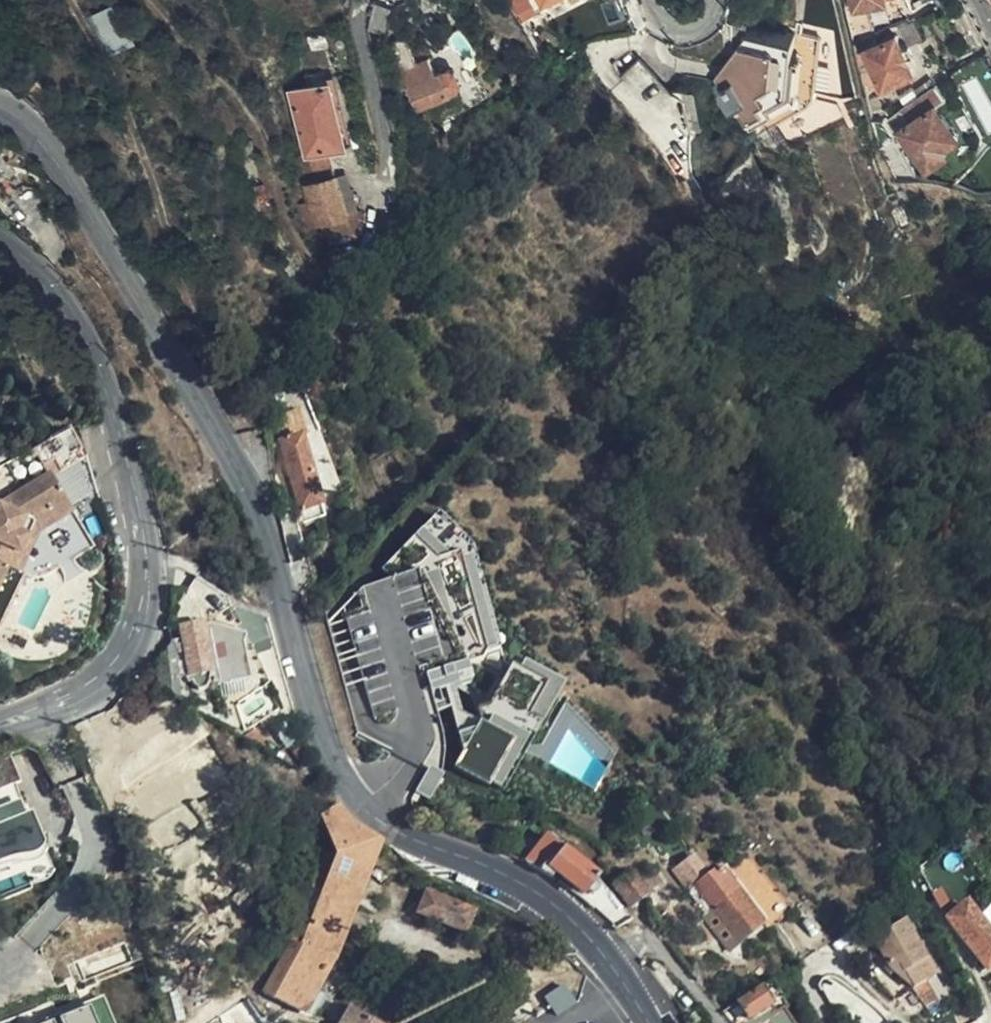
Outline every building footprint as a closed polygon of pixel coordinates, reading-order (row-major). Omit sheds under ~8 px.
[(852,14),(884,4),(883,0),(849,0),(852,14)] [(110,56),(137,42),(116,2),(89,16),(110,56)] [(389,8),(375,5),(368,31),(382,35),(389,8)] [(899,28),(906,45),(923,38),(915,20),(899,28)] [(728,84),(736,100),(745,110),(766,139),(802,115),(808,110),(811,102),(815,43),(748,33),(722,74),(733,79),(728,84)] [(912,74),(893,38),(862,53),(880,91),(912,74)] [(694,54),(676,57),(679,77),(716,71),(715,64),(696,67),(694,54)] [(657,96),(631,64),(611,81),(637,112),(657,96)] [(447,95),(445,88),(439,75),(434,77),(429,65),(417,70),(414,67),(401,73),(401,72),(393,77),(400,90),(406,87),(418,109),(447,95)] [(60,91),(51,80),(41,88),(49,100),(60,91)] [(474,93),(467,83),(463,84),(459,89),(458,93),(461,99),(470,100),(474,93)] [(933,83),(898,111),(908,124),(900,132),(926,169),(945,154),(941,148),(957,135),(935,104),(943,97),(933,83)] [(326,89),(291,97),(301,139),(307,160),(326,155),(344,150),(326,89)] [(301,139),(291,97),(281,99),(294,163),(307,160),(301,139)] [(877,128),(874,129),(880,152),(886,162),(902,150),(886,130),(877,128)] [(245,144),(229,147),(232,159),(248,156),(245,144)] [(307,160),(294,163),(305,192),(333,182),(326,155),(307,160)] [(320,505),(300,436),(279,442),(300,511),(320,505)] [(56,517),(71,508),(50,470),(0,500),(0,589),(12,567),(37,521),(53,511),(56,517)] [(435,569),(454,665),(427,671),(435,710),(454,706),(463,752),(456,764),(492,786),(505,783),(564,684),(526,661),(506,665),(500,633),(489,627),(470,533),(429,509),(389,575),(390,578),(435,569)] [(49,522),(56,517),(53,511),(37,521),(12,567),(24,572),(49,522)] [(232,606),(256,654),(274,651),(265,618),(259,616),(243,610),(232,606)] [(170,641),(144,674),(154,673),(153,683),(178,698),(178,675),(192,675),(194,693),(197,699),(202,700),(208,699),(211,694),(226,701),(237,698),(237,683),(241,678),(238,659),(235,656),(238,649),(237,647),(238,642),(210,628),(203,630),(203,626),(179,628),(181,640),(170,641)] [(11,753),(0,757),(0,899),(35,886),(32,881),(57,869),(11,753)] [(340,803),(319,814),(335,857),(333,861),(306,925),(303,931),(296,927),(265,992),(301,1013),(305,1006),(325,971),(379,839),(354,822),(340,803)] [(583,897),(597,878),(546,840),(526,866),(551,881),(554,876),(583,897)] [(740,857),(721,872),(761,926),(781,911),(740,857)] [(333,861),(325,858),(298,922),(306,925),(333,861)] [(761,926),(721,872),(719,871),(691,893),(706,914),(713,910),(738,943),(761,926)] [(633,875),(616,887),(631,909),(649,895),(633,875)] [(990,968),(990,930),(971,903),(962,910),(951,905),(944,891),(937,897),(952,921),(958,929),(989,970),(990,968)] [(467,936),(475,915),(426,894),(416,915),(467,936)] [(930,970),(898,918),(868,936),(889,972),(910,983),(924,974),(930,970)] [(924,974),(910,983),(922,1002),(936,993),(924,974)] [(771,981),(722,1015),(728,1022),(799,1022),(771,981)] [(562,984),(544,996),(555,1014),(574,1003),(562,984)] [(106,994),(15,1022),(116,1022),(106,994)] [(305,1006),(301,1013),(312,1018),(315,1011),(305,1006)] [(349,1009),(340,1022),(372,1022),(349,1009)]
